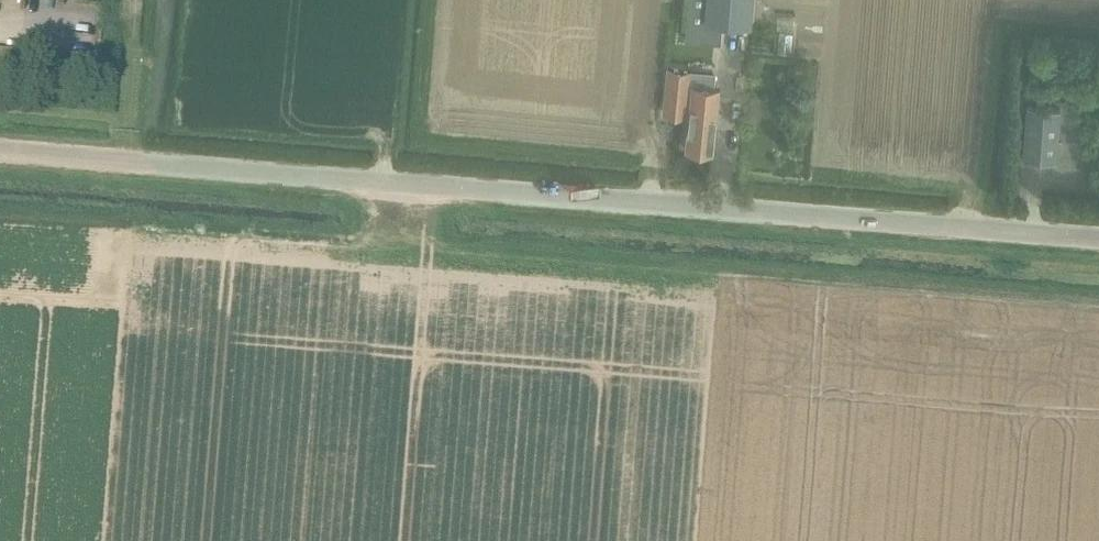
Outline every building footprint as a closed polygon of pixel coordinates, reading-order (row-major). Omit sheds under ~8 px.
[(721,44),(722,23),(751,25),(753,0),(688,0),(686,20),(685,41),(721,44)] [(794,18),(778,17),(777,28),(793,30),(794,18)] [(793,33),(779,32),(778,52),(791,54),(793,33)] [(663,113),(663,114),(664,114),(672,114),(689,116),(686,149),(713,151),(717,89),(714,88),(716,72),(677,68),(667,67),(663,113)] [(1021,160),(1056,163),(1061,109),(1026,106),(1021,160)]
